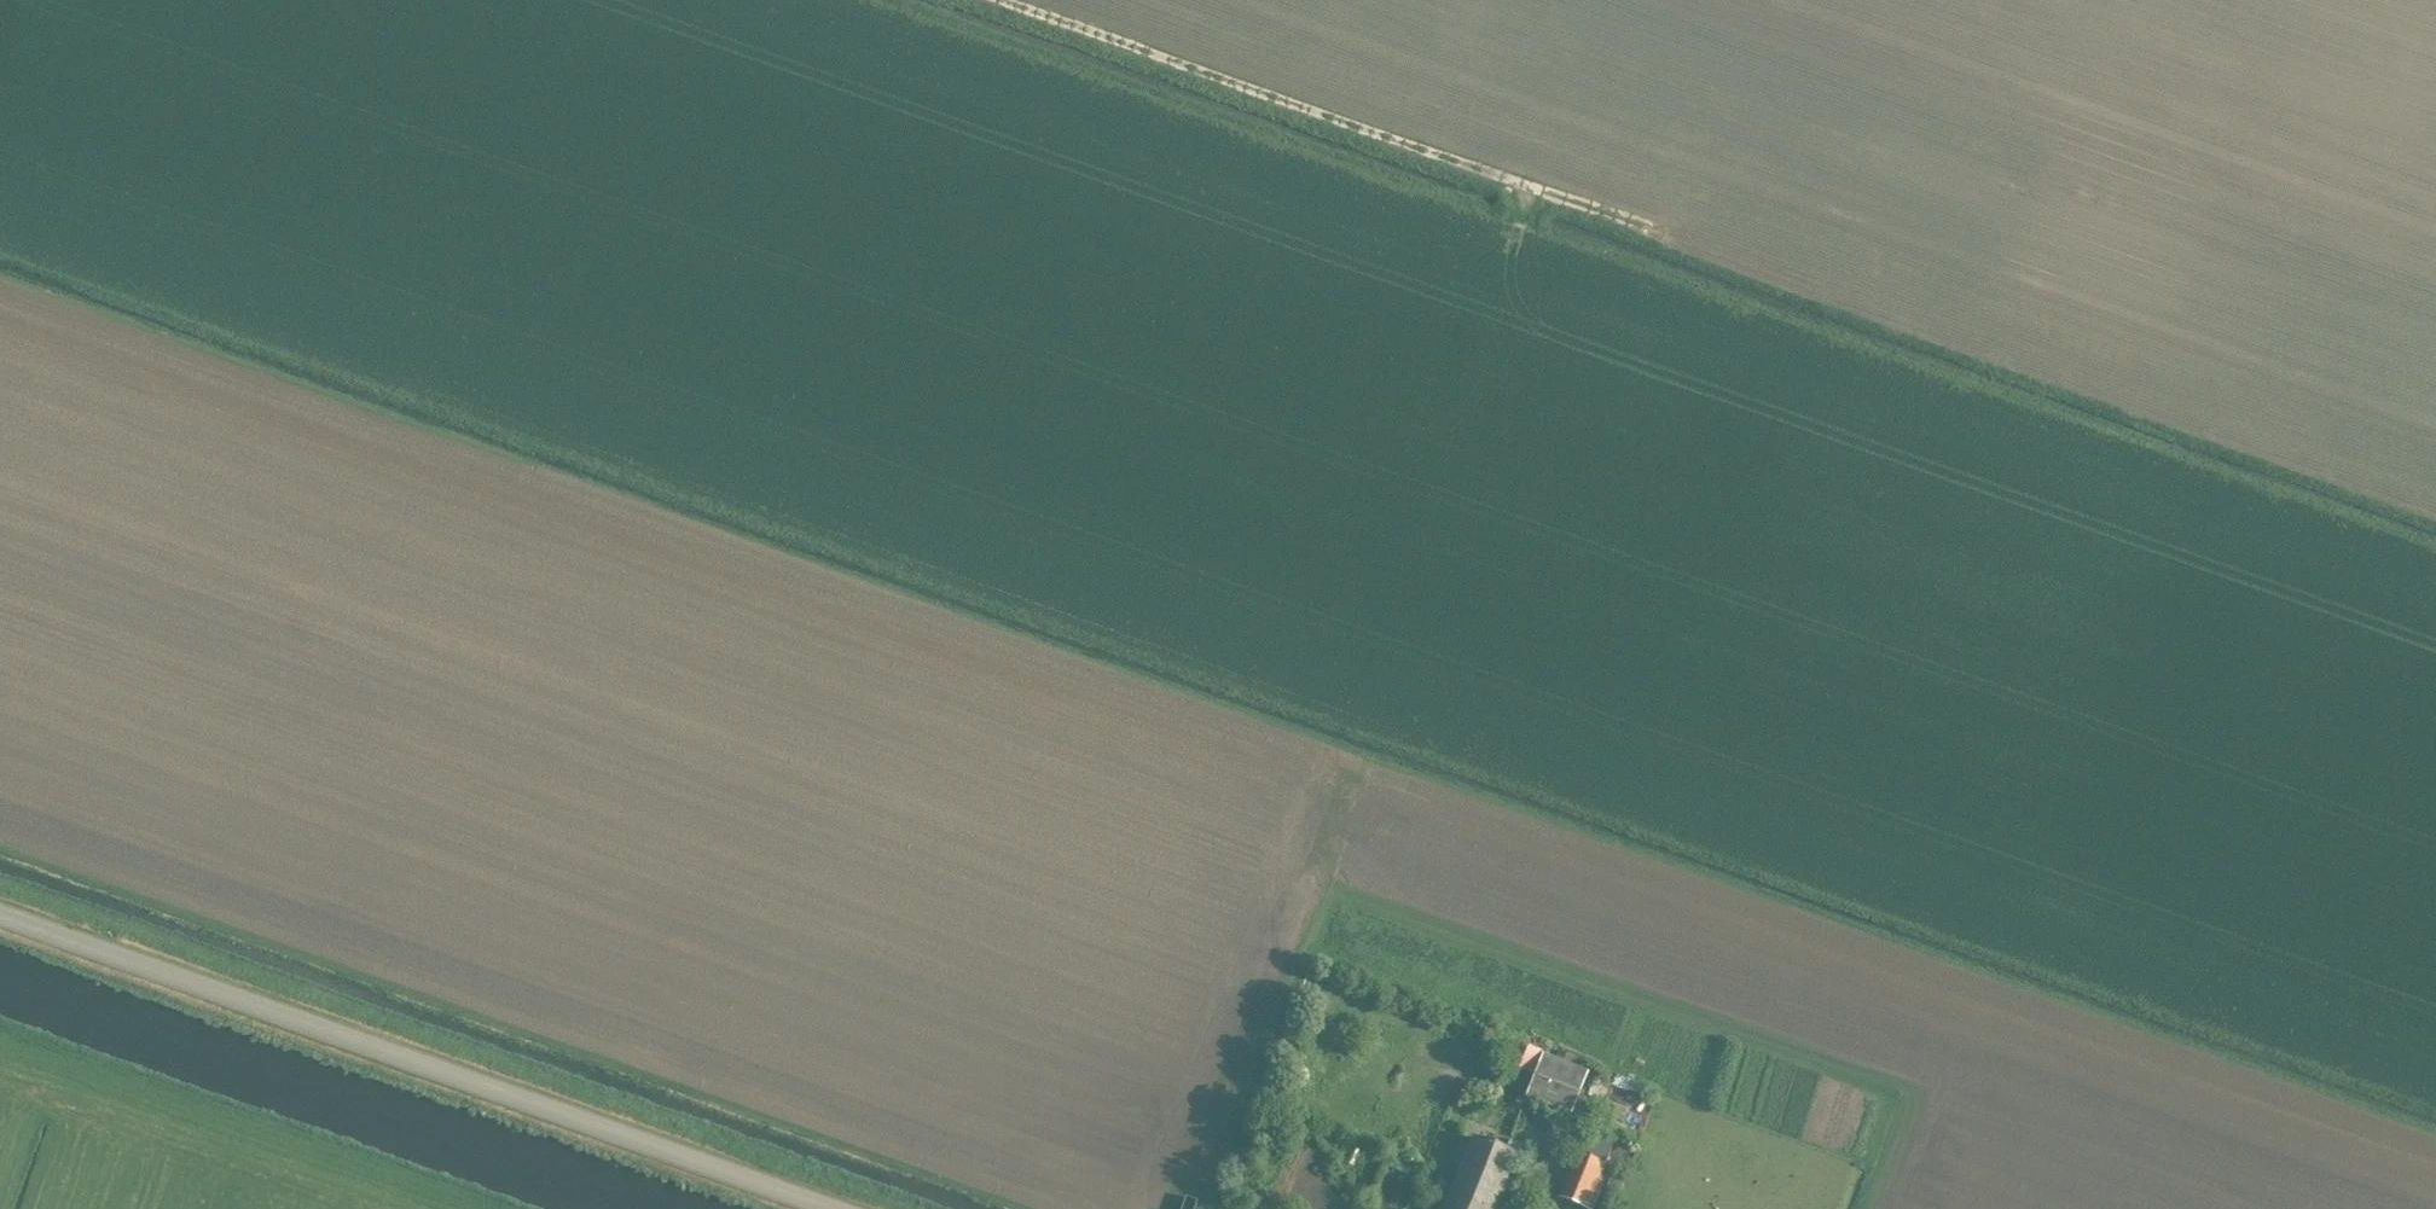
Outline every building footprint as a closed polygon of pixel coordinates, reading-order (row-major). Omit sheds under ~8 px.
[(1625,1048),(1622,1060),(1645,1067),(1649,1055),(1625,1048)] [(1527,1095),(1572,1112),(1591,1066),(1545,1049),(1527,1095)] [(1642,1152),(1657,1157),(1663,1136),(1648,1132),(1642,1152)] [(1517,1152),(1471,1134),(1441,1208),(1495,1208),(1517,1152)] [(1559,1195),(1586,1206),(1605,1159),(1578,1148),(1559,1195)]
